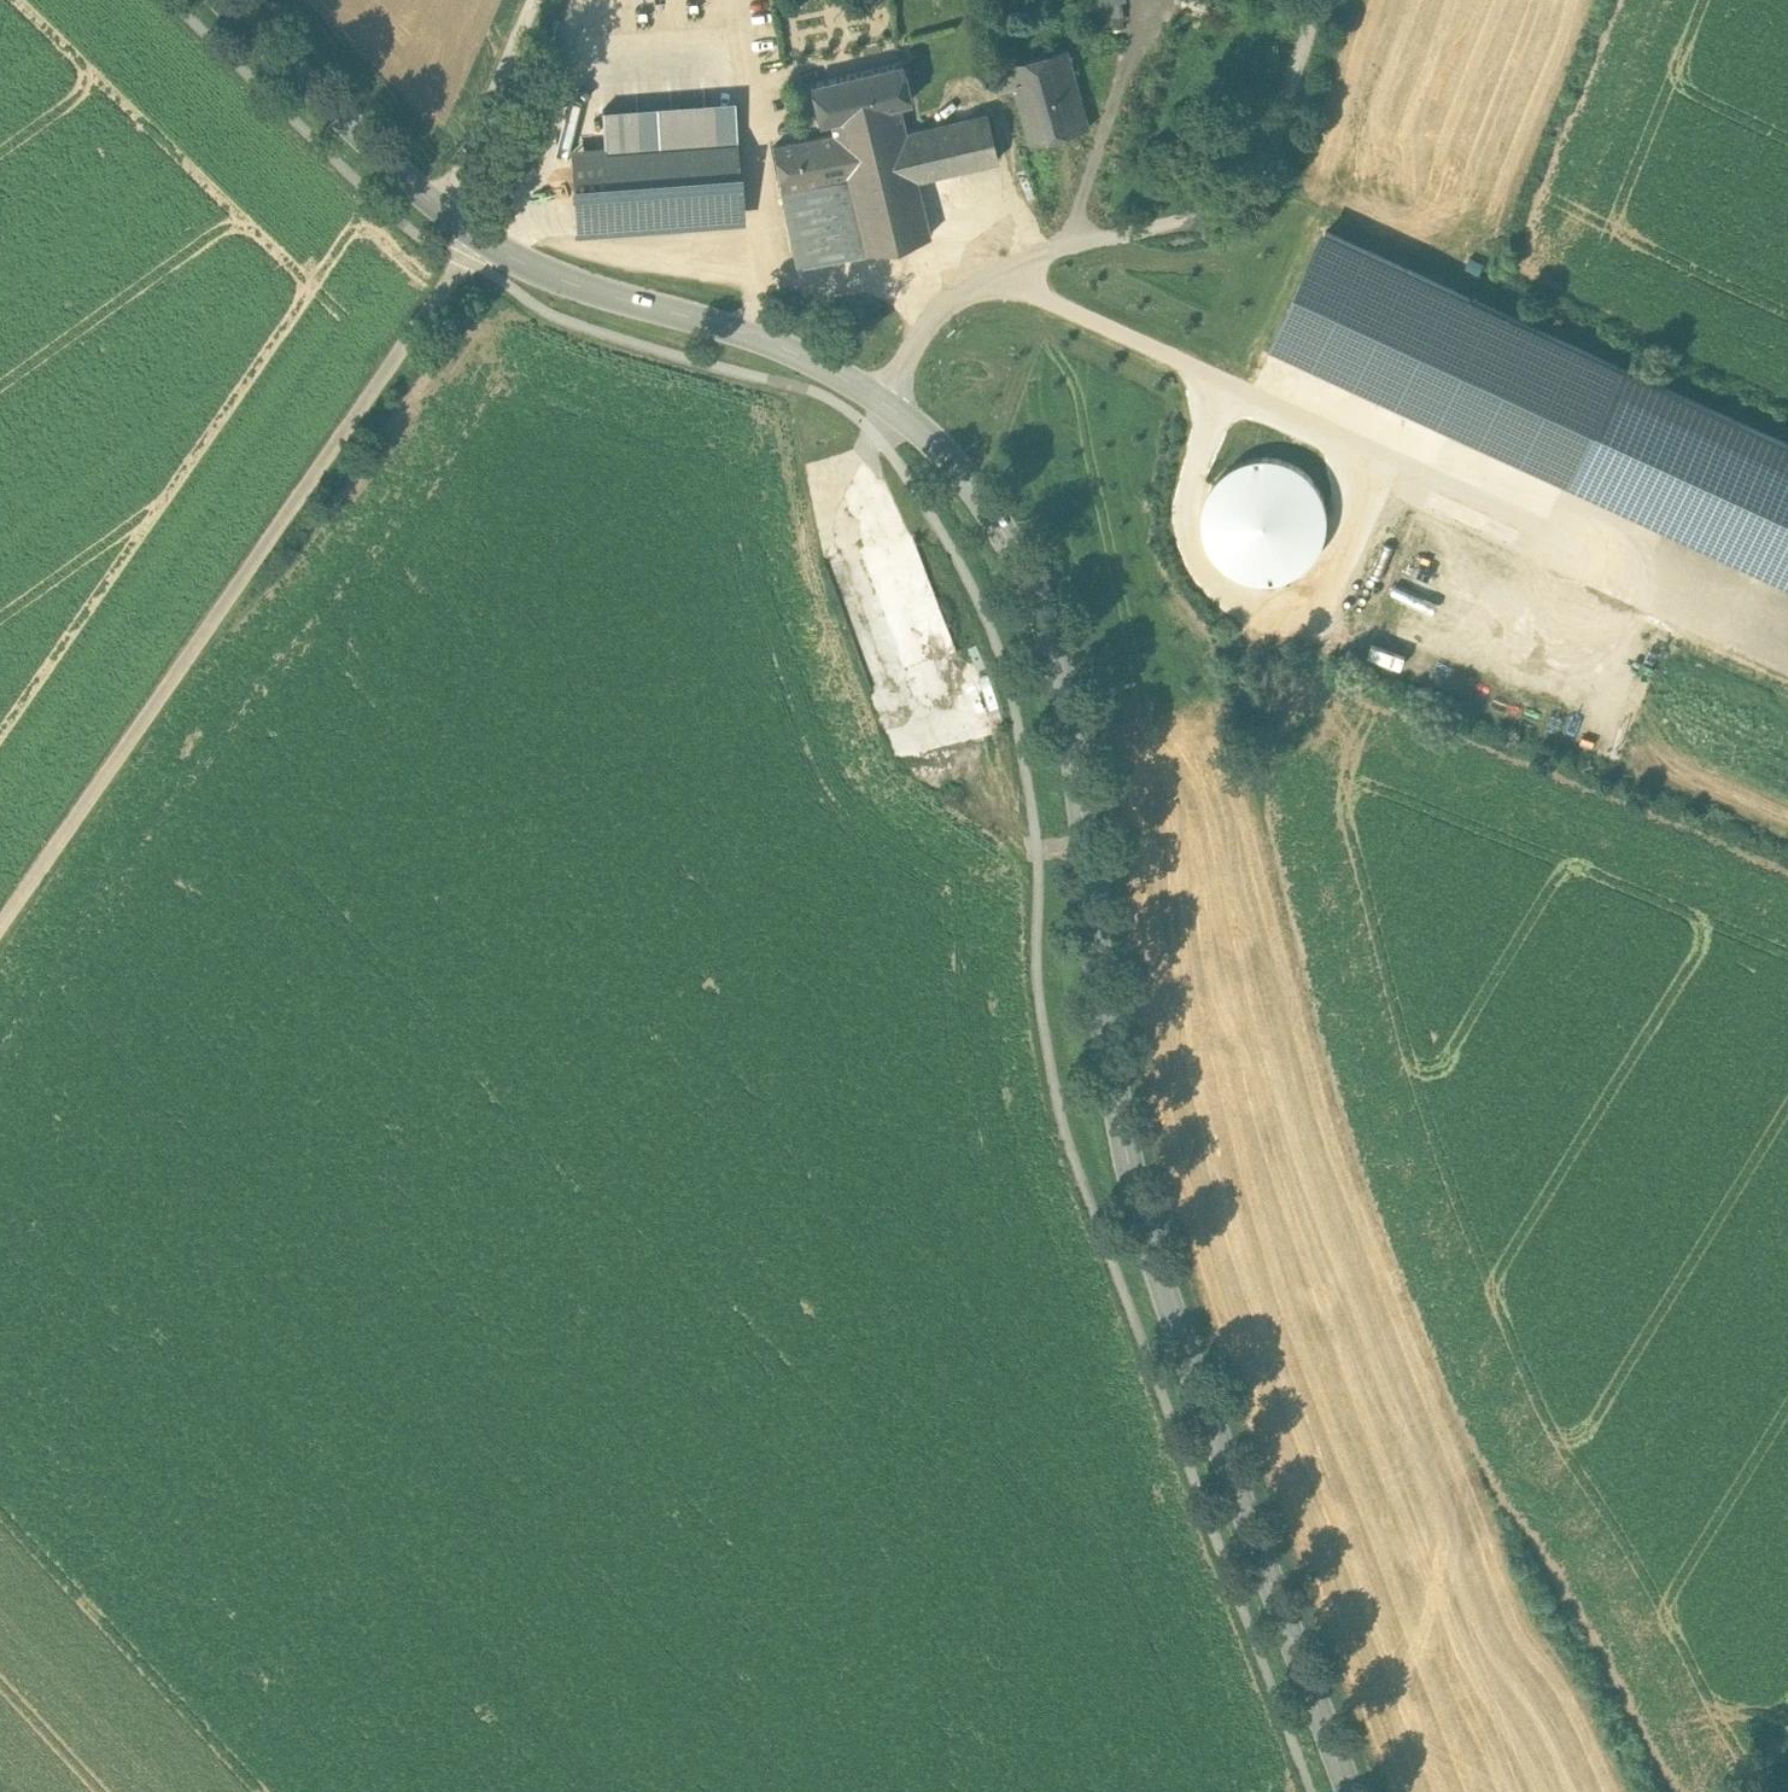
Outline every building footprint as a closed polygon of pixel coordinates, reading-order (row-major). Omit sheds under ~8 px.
[(1095,26),(1123,22),(1120,0),(1091,0),(1095,26)] [(1069,47),(997,65),(1003,90),(1015,87),(1031,141),(1090,125),(1069,47)] [(901,61),(810,82),(819,120),(830,117),(833,131),(902,117),(898,101),(910,98),(901,61)] [(734,100),(602,107),(604,145),(737,138),(734,100)] [(902,117),(833,131),(843,175),(861,250),(861,251),(930,234),(916,178),(997,158),(986,111),(905,130),(902,117)] [(833,131),(773,143),(781,188),(782,188),(843,175),(833,131)] [(737,138),(604,145),(604,150),(609,222),(739,213),(739,214),(741,213),(737,138)] [(604,150),(572,152),(577,225),(609,222),(604,150)] [(843,175),(782,188),(796,263),(861,250),(843,175)] [(1618,364),(1326,230),(1274,343),(1566,477),(1618,364)] [(1618,364),(1566,477),(1787,579),(1787,443),(1618,364)] [(1286,460),(1261,456),(1238,463),(1219,477),(1206,498),(1203,522),(1209,546),(1224,565),(1245,577),(1269,580),(1293,574),(1312,559),(1324,539),(1327,515),(1321,491),(1307,472),(1286,460)]
